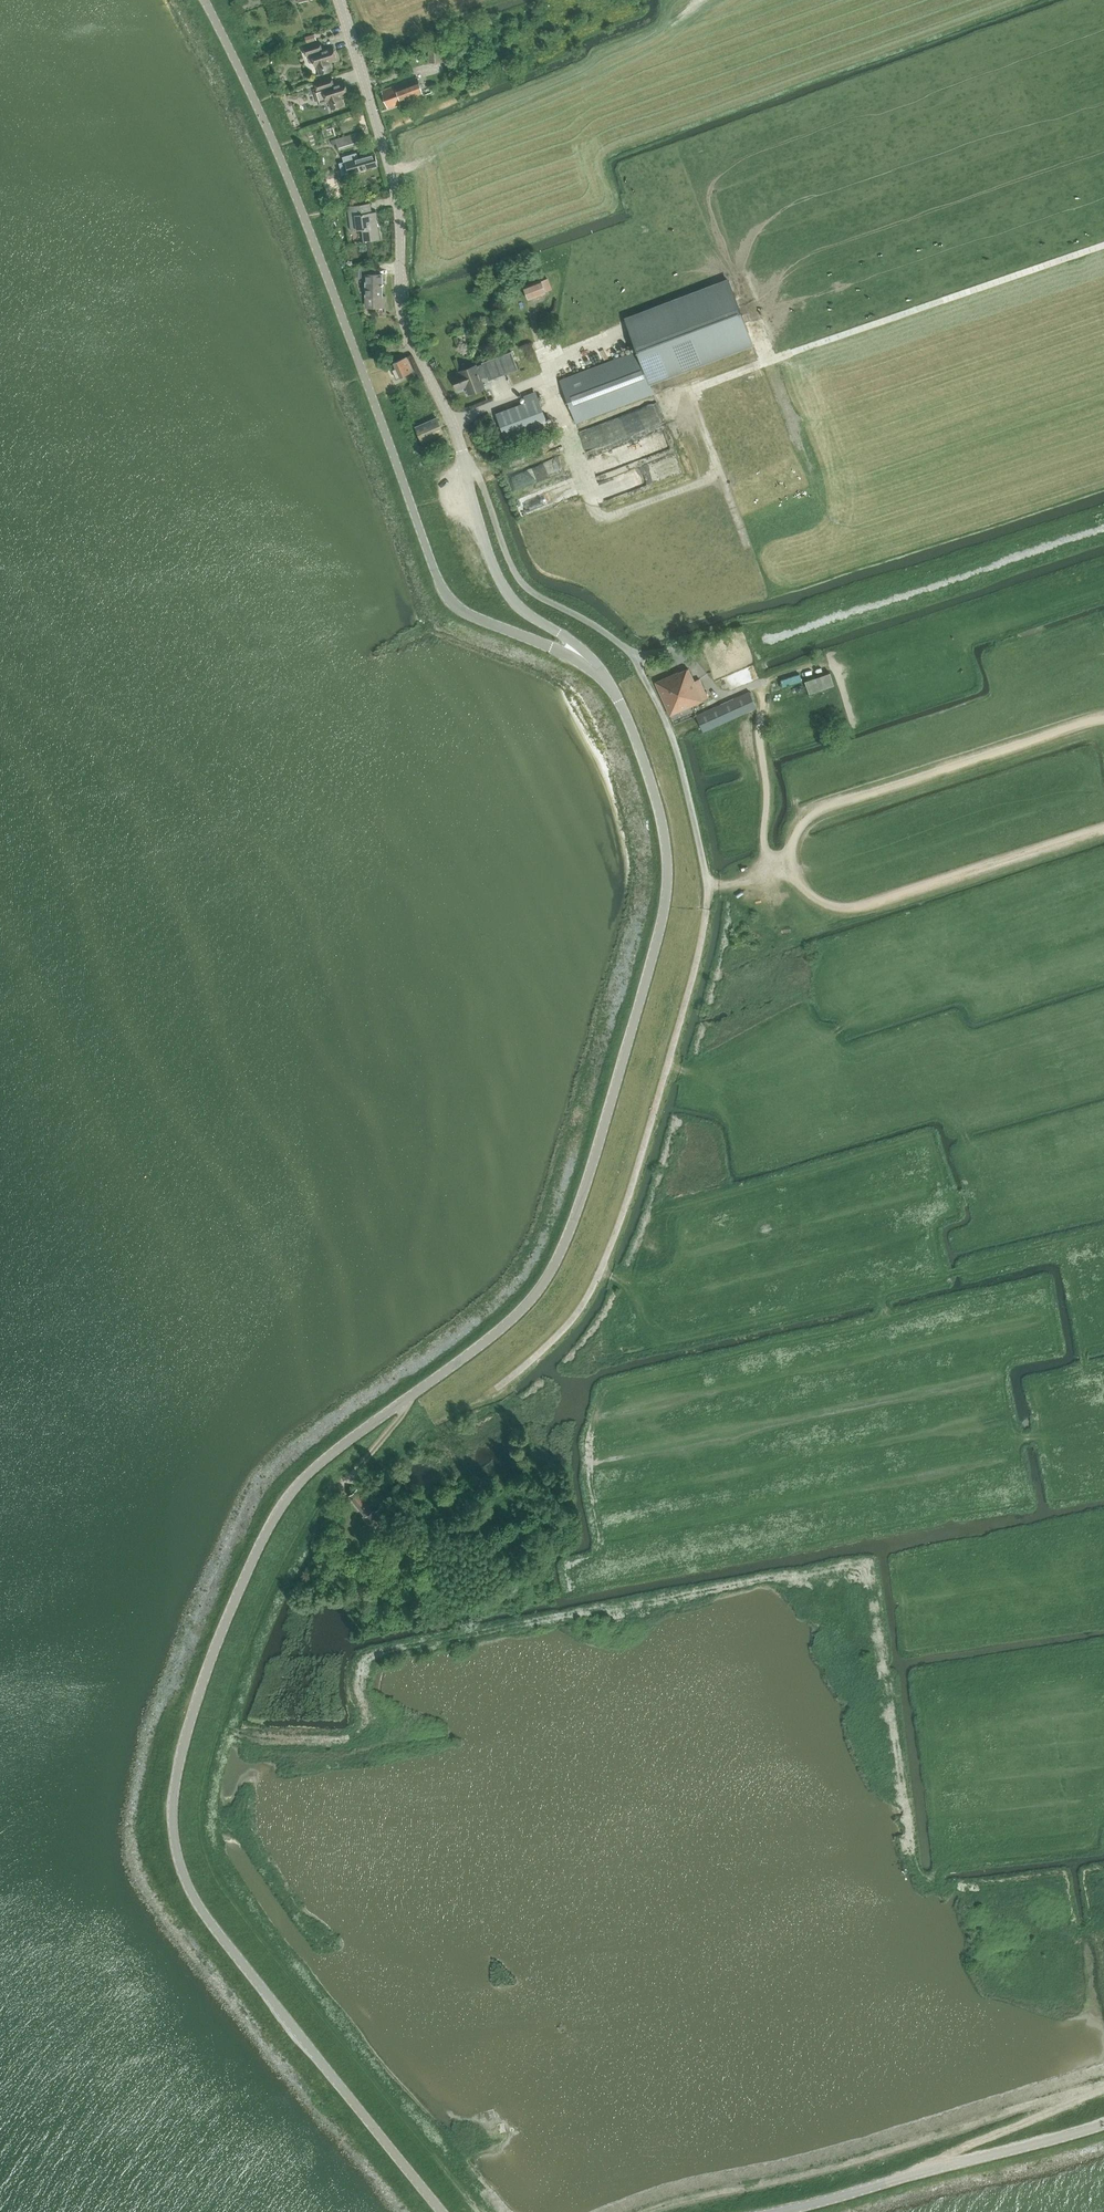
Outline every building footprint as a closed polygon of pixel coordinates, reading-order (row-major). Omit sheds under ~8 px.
[(307,43),(317,40),(315,35),(305,38),(307,43)] [(303,47),(306,56),(311,54),(315,67),(318,66),(320,75),(331,71),(329,63),(337,60),(333,47),(322,50),(319,42),(303,47)] [(429,49),(429,62),(441,62),(441,49),(429,49)] [(501,63),(502,70),(514,66),(512,60),(501,63)] [(315,91),(319,103),(327,101),(329,100),(332,109),(343,105),(340,97),(349,94),(344,82),(334,85),(331,77),(315,83),(317,90),(315,91)] [(382,90),(388,108),(424,95),(417,77),(382,90)] [(365,142),(362,131),(334,139),(338,150),(365,142)] [(339,163),(342,174),(358,169),(359,171),(378,165),(374,153),(358,158),(356,152),(342,157),(344,162),(339,163)] [(348,206),(351,230),(362,229),(364,240),(379,238),(376,211),(371,212),(370,203),(348,206)] [(359,269),(359,277),(366,277),(366,297),(367,297),(367,307),(385,307),(385,295),(383,295),(383,274),(376,274),(376,266),(371,266),(359,269)] [(541,279),(524,285),(529,299),(547,292),(541,279)] [(729,280),(625,319),(649,382),(752,342),(729,280)] [(404,346),(401,339),(390,343),(391,345),(382,348),(384,353),(404,346)] [(481,378),(486,376),(488,380),(489,380),(518,369),(512,355),(515,354),(514,350),(482,362),(482,363),(476,366),(476,365),(460,371),(461,373),(452,376),(456,389),(466,386),(469,394),(485,388),(481,378)] [(560,380),(576,423),(653,393),(650,385),(637,350),(560,380)] [(392,368),(396,379),(413,371),(406,356),(393,362),(395,367),(392,368)] [(496,413),(506,438),(548,423),(538,397),(496,413)] [(438,417),(416,426),(422,441),(444,432),(438,417)] [(509,489),(565,470),(559,451),(503,469),(509,489)] [(445,531),(451,528),(447,520),(441,523),(445,531)] [(655,682),(670,715),(707,698),(699,679),(694,681),(688,669),(679,673),(678,672),(655,682)] [(805,682),(809,693),(834,685),(830,674),(805,682)] [(784,695),(795,694),(794,686),(783,688),(784,695)] [(696,716),(703,732),(757,707),(749,691),(696,716)] [(376,1510),(358,1489),(350,1496),(366,1515),(364,1517),(369,1523),(379,1515),(376,1510)] [(376,1510),(379,1515),(388,1526),(400,1516),(388,1501),(376,1510)] [(241,1887),(233,1892),(237,1897),(244,1893),(241,1887)]
